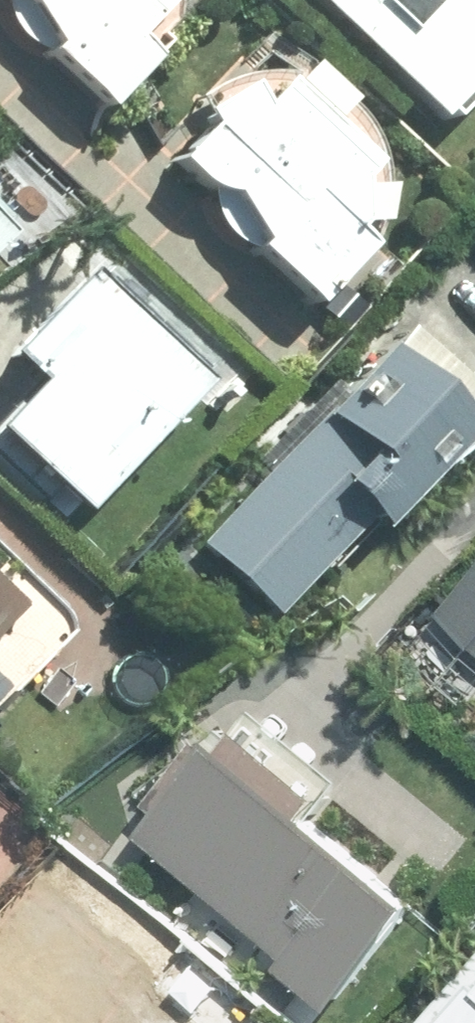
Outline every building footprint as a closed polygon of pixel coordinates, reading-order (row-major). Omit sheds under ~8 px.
[(103,108),(151,55),(130,35),(162,0),(0,0),(0,33),(1,34),(3,36),(5,38),(6,40),(8,41),(10,42),(12,44),(14,45),(16,46),(18,47),(21,48),(23,49),(25,50),(27,50),(30,51),(32,51),(34,51),(37,51),(39,51),(103,108)] [(423,124),(474,70),(474,0),(297,0),(423,124)] [(365,131),(269,35),(193,118),(206,130),(174,164),(260,243),(249,255),(309,311),(367,248),(368,246),(370,242),(372,238),(373,235),(375,231),(376,227),(377,223),(378,219),(379,215),(380,211),(380,207),(381,203),(381,199),(382,194),(381,190),(381,186),(381,182),(381,178),(380,174),(380,170),(379,166),(378,162),(377,158),(376,154),(374,150),(373,146),(371,142),(369,138),(367,135),(365,131)] [(83,272),(0,353),(0,472),(35,507),(51,492),(73,514),(205,385),(191,371),(201,362),(122,282),(107,296),(83,272)] [(376,526),(464,431),(379,353),(202,547),(277,616),(367,517),(376,526)] [(430,634),(474,675),(474,584),(430,634)] [(9,602),(0,593),(0,611),(9,602)] [(344,778),(243,701),(140,836),(298,956),(285,973),(342,1016),(429,903),(315,816),(344,778)] [(259,1013),(266,1005),(183,937),(142,987),(186,1022),(274,1022),(259,1013)] [(448,1022),(474,1022),(474,993),(448,1022)] [(0,1014),(0,1022),(33,1022),(0,1014)]
